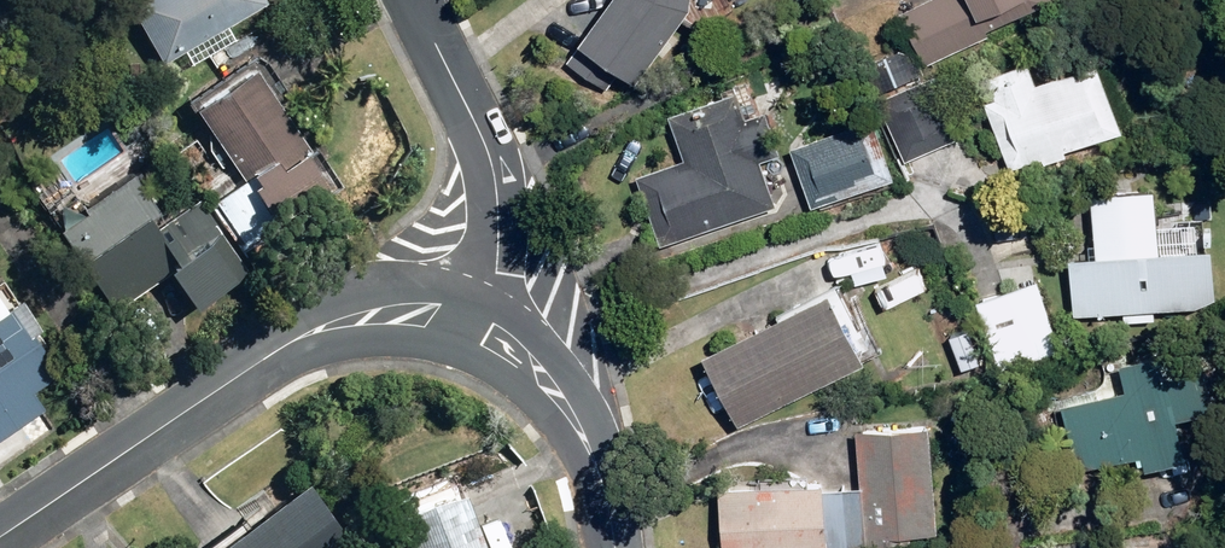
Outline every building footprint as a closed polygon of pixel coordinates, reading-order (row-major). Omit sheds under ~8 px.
[(193,62),(234,39),(225,23),(265,0),(132,0),(164,57),(184,46),(193,62)] [(607,88),(622,67),(639,79),(694,5),(694,0),(613,0),(569,59),(607,88)] [(930,63),(1048,0),(920,0),(902,10),(930,63)] [(980,64),(987,63),(988,52),(980,52),(980,64)] [(988,101),(1013,166),(1046,153),(1048,160),(1077,149),(1074,143),(1128,123),(1104,57),(1039,81),(1031,59),(989,75),(998,97),(988,101)] [(211,202),(244,249),(283,222),(279,216),(331,180),(310,150),(312,148),(253,63),(196,103),(247,177),(211,202)] [(879,98),(906,159),(960,135),(942,95),(953,90),(946,73),(934,78),(932,74),(879,98)] [(640,174),(662,242),(778,204),(763,157),(784,151),(771,109),(748,117),(738,88),(670,110),(687,159),(640,174)] [(791,145),(814,207),(899,174),(875,113),(791,145)] [(60,225),(116,307),(175,268),(198,303),(248,268),(222,230),(191,253),(170,222),(164,227),(127,171),(83,202),(86,207),(60,225)] [(1224,198),(1224,180),(1213,178),(1209,194),(1224,198)] [(35,189),(46,204),(54,199),(43,183),(35,189)] [(1095,190),(1102,307),(1167,304),(1167,296),(1181,295),(1178,253),(1164,254),(1160,186),(1095,190)] [(959,280),(965,298),(980,293),(974,274),(959,280)] [(983,299),(1003,366),(1060,349),(1040,282),(983,299)] [(708,351),(743,421),(869,358),(834,288),(708,351)] [(46,407),(33,388),(66,366),(19,295),(0,307),(0,437),(46,407)] [(1065,401),(1080,466),(1144,452),(1147,465),(1194,454),(1184,414),(1222,405),(1207,340),(1123,360),(1129,386),(1065,401)] [(727,547),(891,547),(909,547),(908,532),(941,530),(933,421),(861,426),(865,484),(830,487),(829,479),(723,486),(727,547)] [(358,544),(311,476),(207,547),(353,547),(358,544)] [(414,547),(489,547),(465,481),(398,505),(414,547)]
